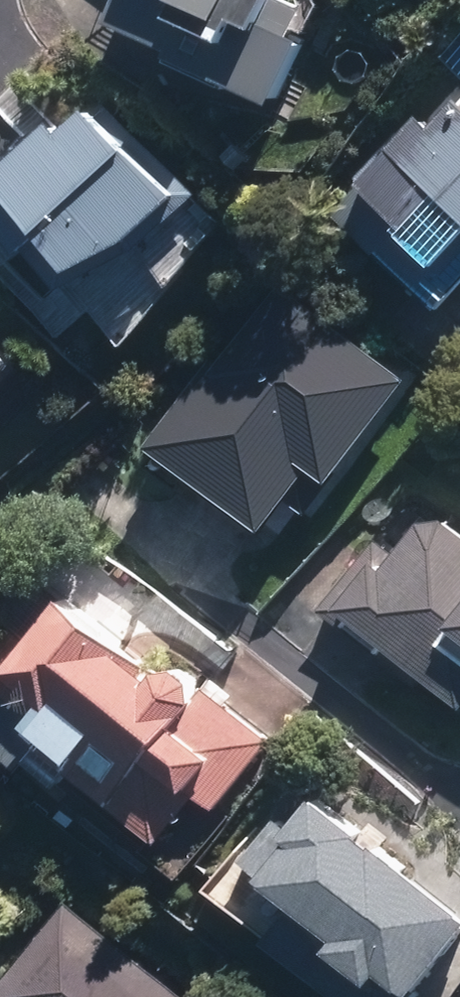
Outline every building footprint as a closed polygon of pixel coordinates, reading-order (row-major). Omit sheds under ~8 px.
[(296,113),(326,42),(317,38),(331,5),(327,0),(134,0),(127,18),(183,41),(174,63),(296,113)] [(0,177),(0,209),(68,286),(170,196),(86,101),(0,177)] [(355,210),(453,299),(459,291),(459,127),(454,134),(438,120),(355,210)] [(419,378),(292,284),(174,443),(280,522),(322,466),(343,481),(419,378)] [(415,561),(390,541),(338,607),(459,703),(459,531),(437,532),(415,561)] [(273,727),(193,664),(182,679),(88,604),(52,649),(27,629),(0,662),(0,685),(11,693),(0,707),(0,716),(77,778),(86,766),(182,842),(273,727)] [(274,925),(363,996),(416,996),(459,943),(459,906),(422,875),(429,865),(409,849),(408,842),(407,838),(402,832),(397,829),(392,827),(384,827),(347,799),(314,840),(296,825),(257,873),(293,902),(274,925)] [(90,915),(32,992),(39,996),(197,996),(90,915)]
